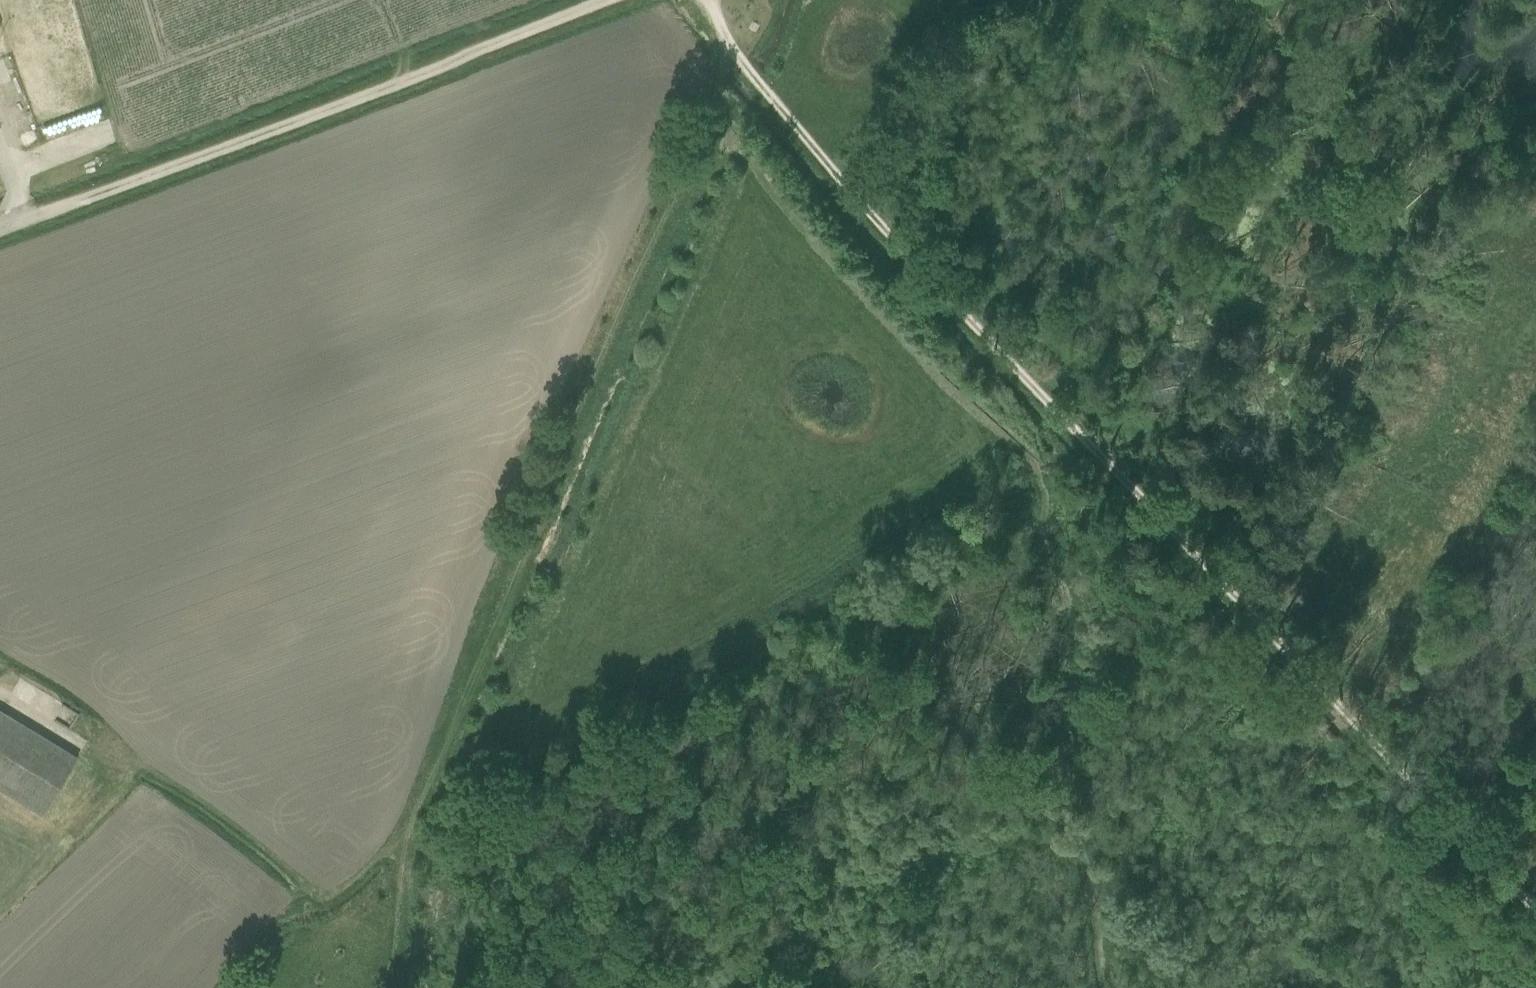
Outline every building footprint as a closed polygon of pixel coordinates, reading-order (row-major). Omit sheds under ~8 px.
[(42,815),(77,755),(0,710),(0,789),(42,815)]
